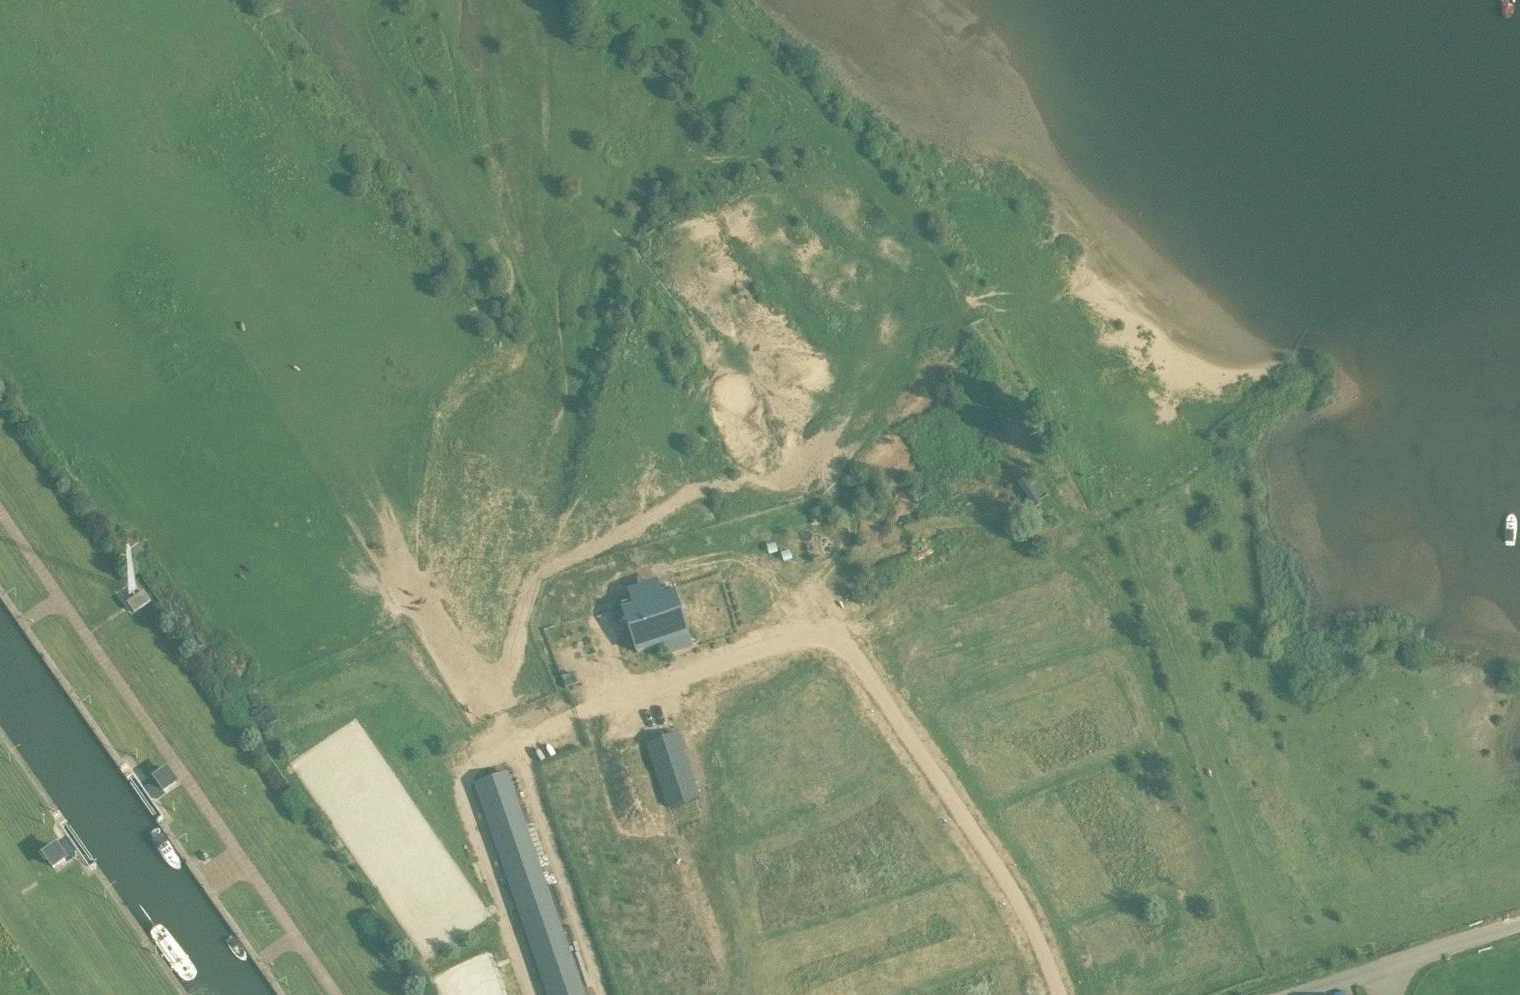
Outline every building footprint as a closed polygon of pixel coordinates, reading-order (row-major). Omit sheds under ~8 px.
[(119,590),(127,601),(142,590),(134,579),(119,590)] [(672,586),(621,602),(639,653),(688,637),(672,586)] [(151,602),(144,592),(127,604),(134,613),(151,602)] [(678,734),(646,745),(668,809),(699,798),(678,734)] [(164,790),(176,782),(167,770),(156,778),(164,790)] [(475,784),(548,994),(585,994),(508,773),(475,784)] [(59,838),(71,856),(78,852),(66,834),(59,838)] [(68,860),(57,843),(42,854),(53,870),(68,860)]
